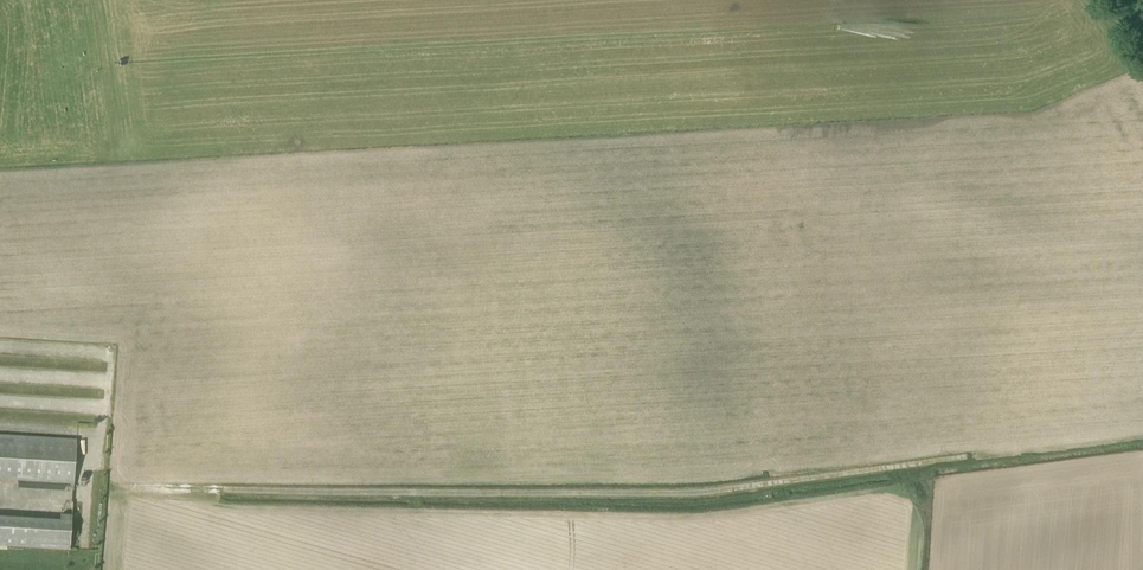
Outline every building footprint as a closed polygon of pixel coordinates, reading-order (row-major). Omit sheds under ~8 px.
[(76,440),(0,435),(0,478),(1,478),(17,479),(74,482),(76,440)] [(72,514),(61,513),(61,519),(0,515),(0,545),(70,549),(72,514)]
